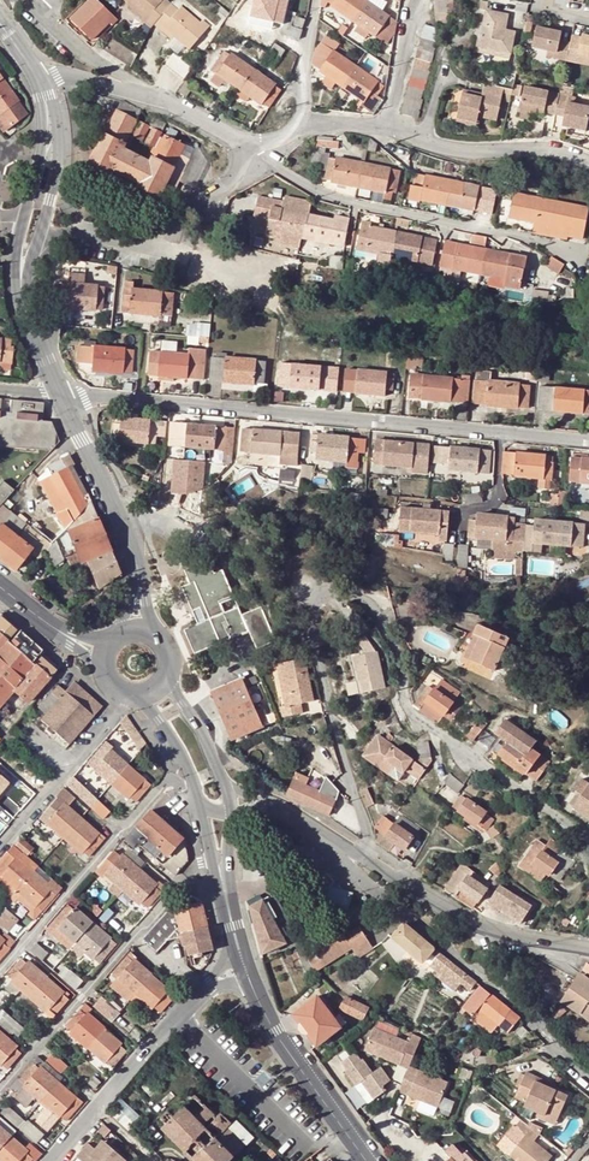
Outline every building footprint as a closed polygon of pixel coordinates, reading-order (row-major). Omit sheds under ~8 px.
[(70,19),(95,43),(117,21),(100,4),(95,0),(89,0),(70,19)] [(127,3),(144,19),(140,23),(147,28),(150,25),(169,5),(164,0),(124,0),(127,3)] [(329,11),(332,7),(352,21),(360,10),(346,0),(321,0),(320,5),(329,11)] [(360,10),(365,0),(346,0),(360,10)] [(382,11),(387,2),(385,0),(365,0),(360,10),(394,33),(396,21),(382,11)] [(436,1),(435,11),(451,12),(451,2),(436,1)] [(140,23),(144,19),(127,3),(123,7),(140,23)] [(176,11),(169,5),(150,25),(158,31),(162,27),(172,36),(186,49),(203,31),(179,8),(176,11)] [(301,29),(304,20),(294,16),(295,13),(289,11),(289,10),(286,9),(284,16),(283,19),(284,19),(282,23),(291,26),(301,29)] [(352,21),(386,45),(394,33),(360,10),(352,21)] [(514,40),(515,33),(505,31),(498,29),(501,14),(486,10),(481,32),(514,40)] [(451,22),(451,12),(435,11),(435,21),(451,22)] [(530,31),(533,14),(528,13),(525,30),(530,31)] [(501,14),(498,29),(505,31),(508,15),(501,14)] [(95,43),(70,19),(68,22),(90,43),(95,43)] [(282,23),(279,32),(299,39),(302,30),(291,26),(282,23)] [(343,35),(347,29),(348,27),(343,24),(338,32),(343,35)] [(436,40),(439,29),(425,25),(422,36),(436,40)] [(550,50),(558,52),(556,57),(566,59),(570,41),(561,39),(562,31),(537,25),(532,46),(550,50)] [(172,36),(162,27),(158,31),(168,41),(172,36)] [(514,40),(481,32),(478,47),(511,54),(514,40)] [(582,33),(581,36),(580,40),(571,37),(570,41),(566,59),(566,61),(575,63),(577,53),(588,56),(588,35),(582,33)] [(341,45),(327,35),(321,44),(332,51),(333,50),(335,52),(341,45)] [(422,36),(419,46),(433,50),(436,40),(422,36)] [(330,88),(334,82),(340,86),(355,66),(335,52),(333,50),(332,51),(321,44),(315,52),(313,65),(320,70),(319,71),(326,75),(321,82),(330,88)] [(279,59),(283,53),(273,46),(269,52),(279,59)] [(419,46),(417,56),(431,60),(433,50),(419,46)] [(509,59),(511,54),(478,47),(477,52),(493,55),(492,62),(507,65),(508,58),(509,59)] [(239,89),(253,68),(230,53),(229,55),(224,52),(212,71),(215,73),(210,81),(218,87),(223,79),(238,89),(239,89)] [(182,80),(190,68),(169,53),(160,65),(182,80)] [(213,57),(207,53),(202,61),(209,64),(213,57)] [(577,53),(575,63),(588,66),(588,56),(577,53)] [(417,56),(414,65),(428,69),(431,60),(417,56)] [(414,65),(411,75),(425,79),(428,69),(414,65)] [(343,88),(351,93),(364,103),(360,109),(366,113),(376,100),(381,103),(384,99),(384,89),(382,88),(384,86),(355,66),(340,86),(343,88)] [(269,108),(281,90),(276,86),(277,85),(253,68),(239,89),(238,89),(239,90),(250,97),(262,106),(263,105),(269,108)] [(411,75),(409,84),(423,88),(425,79),(411,75)] [(178,92),(186,96),(194,82),(187,78),(178,92)] [(16,101),(0,79),(0,130),(3,133),(25,116),(16,102),(16,101)] [(409,84),(406,95),(420,98),(423,88),(409,84)] [(485,85),(483,94),(482,98),(471,95),(463,93),(458,118),(468,120),(477,122),(478,117),(496,121),(500,101),(503,89),(485,85)] [(549,90),(525,85),(519,110),(534,113),(539,114),(544,116),(545,111),(549,90)] [(346,100),(351,93),(343,88),(339,95),(346,100)] [(503,89),(500,101),(509,103),(511,91),(503,89)] [(246,103),(250,97),(239,90),(236,95),(246,103)] [(554,114),(559,93),(549,90),(545,111),(554,114)] [(554,114),(563,116),(561,126),(584,132),(588,109),(588,108),(566,102),(567,95),(559,93),(554,114)] [(406,95),(403,104),(419,108),(421,99),(420,98),(406,95)] [(104,132),(97,146),(89,162),(110,173),(111,172),(111,170),(139,184),(138,186),(158,197),(174,168),(171,167),(182,144),(165,135),(163,139),(158,137),(165,123),(148,115),(144,124),(141,122),(135,135),(129,132),(140,110),(122,101),(106,133),(104,132)] [(417,117),(419,108),(403,104),(401,113),(417,117)] [(532,119),(534,113),(519,110),(518,116),(532,119)] [(99,130),(92,144),(97,146),(104,132),(103,132),(99,130)] [(330,146),(334,146),(335,141),(331,140),(331,138),(317,137),(316,146),(330,147),(330,146)] [(374,154),(376,145),(370,140),(369,139),(366,151),(374,154)] [(321,164),(325,148),(316,147),(316,149),(312,149),(310,161),(321,164)] [(331,180),(331,182),(356,187),(362,162),(336,157),(335,159),(324,157),(320,177),(331,180)] [(454,163),(445,160),(443,170),(453,171),(454,163)] [(362,162),(356,187),(385,193),(383,199),(390,200),(392,192),(395,192),(399,170),(362,162)] [(447,205),(449,195),(459,198),(463,183),(411,173),(406,199),(418,201),(418,199),(447,205)] [(487,213),(492,183),(487,182),(485,190),(478,188),(478,187),(463,183),(459,198),(449,195),(447,205),(472,210),(471,214),(480,215),(480,212),(487,213)] [(534,222),(539,198),(513,193),(508,215),(508,217),(534,222)] [(302,237),(308,214),(311,201),(286,196),(285,202),(259,196),(255,215),(262,217),(268,218),(265,234),(276,237),(280,238),(278,245),(296,249),(297,248),(300,237),(302,237)] [(582,238),(587,209),(542,199),(539,198),(534,222),(561,228),(559,234),(567,236),(582,238)] [(343,246),(347,224),(348,219),(349,217),(333,214),(332,219),(308,214),(302,237),(343,246)] [(214,235),(218,220),(203,215),(199,230),(214,235)] [(258,233),(265,234),(268,218),(262,217),(258,233)] [(408,220),(397,218),(396,225),(406,227),(408,220)] [(534,222),(532,233),(566,240),(567,236),(559,234),(561,228),(534,222)] [(379,253),(376,264),(382,265),(388,266),(389,263),(391,255),(394,237),(393,230),(368,225),(367,228),(361,227),(357,246),(364,248),(363,249),(379,253)] [(394,237),(391,255),(411,259),(431,263),(435,239),(393,230),(394,237)] [(487,237),(474,234),(473,241),(485,244),(487,237)] [(447,241),(442,265),(480,273),(484,248),(447,241)] [(510,257),(510,253),(484,248),(480,273),(505,278),(504,285),(520,288),(526,256),(517,255),(516,259),(510,257)] [(389,263),(409,267),(411,259),(391,255),(389,263)] [(341,268),(342,257),(330,257),(329,267),(341,268)] [(557,276),(563,267),(550,259),(544,268),(557,276)] [(351,272),(353,262),(344,262),(343,271),(351,272)] [(100,310),(101,293),(95,292),(96,286),(58,283),(58,288),(53,288),(52,307),(100,310)] [(170,316),(172,293),(131,289),(132,283),(125,283),(122,307),(129,308),(128,312),(157,315),(168,316),(170,316)] [(572,301),(572,290),(564,290),(564,301),(572,301)] [(553,306),(554,298),(547,297),(547,293),(531,292),(529,306),(546,308),(546,305),(553,306)] [(167,327),(168,316),(157,315),(156,326),(167,327)] [(207,337),(208,337),(209,325),(187,324),(186,336),(199,337),(207,337)] [(10,339),(0,339),(0,362),(10,363),(11,346),(10,346),(10,339)] [(176,354),(177,342),(162,340),(160,353),(176,354)] [(121,371),(131,372),(132,350),(93,347),(94,342),(84,341),(83,346),(77,345),(76,362),(91,363),(91,370),(120,373),(121,371)] [(423,359),(423,353),(413,350),(409,350),(408,356),(407,358),(423,359)] [(204,380),(206,356),(202,356),(202,352),(197,352),(196,355),(176,354),(160,353),(152,352),(150,375),(186,378),(187,372),(194,373),(194,379),(204,380)] [(262,384),(264,362),(212,357),(209,380),(253,384),(253,383),(262,384)] [(421,373),(423,359),(407,358),(406,368),(406,371),(421,373)] [(329,374),(330,368),(280,364),(278,387),(333,392),(334,375),(329,374)] [(391,391),(393,378),(393,374),(344,369),(342,387),(354,388),(354,392),(354,394),(384,396),(385,390),(391,391)] [(521,370),(520,379),(535,380),(535,372),(521,370)] [(489,372),(475,371),(472,404),(493,406),(506,406),(526,408),(528,386),(489,382),(489,372)] [(466,403),(467,380),(410,374),(408,398),(466,403)] [(391,391),(400,391),(400,378),(393,378),(391,391)] [(266,384),(262,384),(253,383),(253,384),(253,392),(266,393),(266,384)] [(588,414),(588,391),(538,386),(537,409),(588,414)] [(50,451),(59,441),(51,422),(41,421),(43,403),(11,400),(10,412),(0,411),(0,446),(50,451)] [(505,416),(506,406),(493,406),(492,415),(505,416)] [(164,437),(165,422),(114,418),(112,435),(119,435),(119,441),(154,444),(155,436),(164,437)] [(222,450),(223,450),(225,428),(169,422),(167,445),(222,450)] [(231,451),(233,428),(225,428),(223,450),(222,450),(221,456),(230,456),(231,451)] [(298,468),(300,434),(284,433),(242,429),(239,452),(281,456),(280,466),(298,468)] [(363,440),(311,435),(309,452),(316,452),(316,459),(352,462),(353,452),(362,453),(363,440)] [(426,473),(428,446),(377,441),(374,464),(396,466),(411,467),(410,472),(426,473)] [(488,474),(490,451),(436,446),(434,469),(469,472),(483,473),(488,474)] [(501,473),(514,474),(514,477),(524,478),(537,479),(550,480),(557,481),(557,475),(551,474),(552,463),(551,463),(544,462),(544,456),(503,452),(501,473)] [(67,456),(60,459),(81,496),(86,494),(67,456)] [(229,465),(230,456),(221,456),(221,463),(229,465)] [(54,514),(65,528),(90,502),(86,494),(81,496),(60,459),(48,465),(43,471),(44,472),(37,478),(56,513),(54,514)] [(206,460),(165,459),(165,492),(177,493),(188,494),(204,488),(206,460)] [(570,459),(568,481),(588,483),(588,460),(570,459)] [(410,472),(411,467),(396,466),(394,477),(410,479),(410,472)] [(310,470),(301,469),(298,478),(307,480),(310,470)] [(482,486),(483,473),(469,472),(467,485),(482,486)] [(523,487),(524,478),(514,477),(514,486),(523,487)] [(549,490),(550,480),(537,479),(536,488),(549,490)] [(7,499),(14,490),(4,481),(0,486),(0,506),(7,499)] [(465,504),(480,501),(479,492),(463,495),(465,504)] [(556,508),(557,495),(549,494),(547,509),(556,510),(556,508)] [(65,528),(54,539),(63,561),(71,568),(86,561),(111,551),(90,502),(65,528)] [(25,524),(24,523),(17,518),(2,506),(0,508),(0,556),(25,524)] [(438,535),(437,540),(444,541),(446,512),(401,507),(400,531),(438,535)] [(522,542),(525,526),(524,526),(506,524),(506,518),(506,517),(475,513),(469,516),(467,537),(493,540),(505,541),(504,551),(512,552),(522,553),(522,551),(529,552),(530,543),(522,542)] [(27,520),(19,515),(17,518),(24,523),(27,520)] [(524,526),(525,520),(506,518),(506,524),(524,526)] [(379,532),(380,522),(365,519),(363,530),(379,532)] [(583,524),(535,520),(534,539),(541,540),(540,543),(581,547),(583,524)] [(50,544),(25,524),(0,556),(0,560),(14,571),(29,552),(38,560),(45,552),(51,547),(50,544)] [(406,543),(403,543),(403,536),(382,534),(382,541),(389,548),(405,550),(406,543)] [(45,552),(55,566),(63,561),(54,539),(51,542),(50,544),(51,547),(45,552)] [(505,541),(493,540),(493,543),(489,542),(488,550),(492,550),(491,557),(503,559),(504,551),(505,541)] [(444,563),(452,563),(453,545),(444,545),(444,563)] [(466,547),(466,546),(457,545),(457,561),(466,562),(466,547)] [(111,551),(86,561),(99,590),(120,574),(111,551)] [(504,551),(503,559),(512,560),(512,552),(504,551)] [(249,630),(257,648),(277,639),(261,605),(241,614),(238,607),(224,613),(220,603),(233,597),(221,570),(214,574),(208,560),(185,570),(191,584),(182,588),(192,610),(200,607),(206,620),(184,630),(195,653),(249,630)] [(6,640),(17,628),(0,613),(0,647),(6,640)] [(475,635),(479,637),(469,659),(494,670),(503,650),(508,638),(478,625),(474,635),(475,635)] [(31,662),(38,654),(42,649),(20,631),(9,642),(6,640),(0,647),(0,702),(3,699),(12,689),(33,664),(31,662)] [(465,658),(469,659),(479,637),(475,635),(465,658)] [(383,687),(375,652),(365,637),(358,642),(366,653),(354,655),(356,666),(358,666),(363,691),(383,687)] [(508,652),(513,641),(508,638),(503,650),(508,652)] [(40,656),(38,654),(31,662),(33,664),(40,656)] [(26,702),(55,668),(40,656),(33,664),(12,689),(26,702)] [(286,694),(282,695),(284,706),(280,707),(282,716),(301,712),(300,703),(313,700),(304,658),(280,663),(286,694)] [(276,664),(282,695),(286,694),(280,663),(276,664)] [(232,739),(274,721),(253,676),(242,681),(241,679),(211,693),(232,739)] [(450,723),(461,708),(453,703),(460,693),(441,679),(433,690),(427,686),(412,706),(418,709),(418,710),(438,725),(443,718),(450,723)] [(73,681),(65,691),(93,715),(102,705),(73,681)] [(48,734),(64,748),(93,715),(65,691),(57,684),(38,705),(46,713),(41,718),(53,728),(48,734)] [(551,761),(535,749),(533,747),(537,740),(506,718),(495,732),(507,740),(497,754),(500,756),(516,767),(526,774),(527,774),(537,781),(551,761)] [(470,744),(485,724),(477,719),(462,738),(470,744)] [(430,763),(427,743),(417,744),(418,756),(413,763),(377,735),(362,754),(361,755),(395,781),(403,770),(416,780),(430,763)] [(93,767),(92,769),(111,785),(128,765),(103,743),(87,762),(93,767)] [(516,767),(500,756),(495,764),(511,775),(516,767)] [(128,765),(111,785),(128,800),(130,798),(135,803),(151,785),(128,765)] [(286,795),(286,796),(329,815),(336,800),(337,797),(337,794),(337,792),(336,789),(323,777),(320,784),(296,773),(286,795)] [(463,785),(451,774),(444,783),(457,792),(463,785)] [(11,786),(0,777),(0,799),(11,786)] [(582,778),(573,789),(575,790),(567,801),(572,805),(571,806),(588,819),(588,783),(582,778)] [(71,791),(90,808),(97,800),(79,782),(71,791)] [(81,819),(67,806),(75,798),(62,787),(55,796),(57,798),(39,818),(44,823),(46,822),(64,838),(81,819)] [(366,807),(373,804),(366,788),(359,791),(366,807)] [(486,812),(460,794),(452,806),(485,829),(492,819),(485,814),(486,812)] [(102,819),(109,812),(97,800),(90,808),(102,819)] [(138,843),(175,875),(188,859),(184,838),(150,810),(125,840),(134,847),(138,843)] [(404,850),(418,829),(400,816),(395,824),(382,816),(375,828),(383,834),(396,844),(404,850)] [(99,833),(99,834),(81,819),(64,838),(81,853),(82,852),(88,857),(105,838),(99,833)] [(494,826),(486,830),(490,837),(498,833),(494,826)] [(389,854),(396,844),(383,834),(375,844),(378,846),(383,849),(389,854)] [(14,843),(13,843),(26,855),(33,847),(22,838),(16,844),(14,843)] [(519,865),(528,871),(534,864),(540,869),(549,875),(558,862),(554,860),(560,850),(562,848),(550,839),(545,846),(537,840),(519,865)] [(123,889),(140,869),(122,854),(121,855),(115,849),(96,871),(104,877),(105,874),(123,889)] [(554,860),(558,862),(549,875),(557,881),(573,859),(560,850),(554,860)] [(35,871),(16,855),(15,857),(9,853),(0,863),(0,874),(0,886),(13,897),(35,871)] [(501,872),(495,864),(488,871),(496,877),(501,872)] [(534,876),(540,869),(534,864),(528,871),(534,876)] [(477,901),(486,889),(475,881),(478,877),(460,865),(445,888),(455,895),(460,889),(476,901),(477,901)] [(36,905),(42,910),(62,888),(39,867),(35,871),(13,897),(16,900),(20,895),(35,907),(36,905)] [(160,881),(157,884),(140,869),(123,889),(140,904),(141,903),(147,908),(166,886),(160,881)] [(520,923),(530,907),(499,884),(486,901),(497,909),(498,907),(520,923)] [(348,892),(330,887),(325,903),(343,909),(348,892)] [(471,907),(476,901),(460,889),(455,895),(471,907)] [(180,930),(206,920),(202,903),(198,903),(198,898),(194,894),(181,897),(146,938),(160,949),(168,939),(181,936),(180,930)] [(35,917),(42,910),(36,905),(35,907),(20,895),(16,900),(35,917)] [(248,907),(260,954),(285,943),(285,942),(295,936),(273,896),(263,902),(262,900),(248,907)] [(67,904),(48,927),(56,934),(61,929),(75,942),(92,922),(75,907),(73,909),(67,904)] [(14,923),(15,922),(9,917),(12,914),(4,906),(0,911),(0,923),(1,924),(8,930),(14,923)] [(181,936),(183,946),(187,945),(191,961),(200,959),(198,953),(214,949),(212,938),(211,939),(206,920),(180,930),(181,936)] [(99,964),(116,944),(92,922),(75,942),(99,964)] [(402,923),(391,937),(420,961),(431,948),(431,947),(402,923)] [(351,948),(365,939),(357,926),(307,958),(314,970),(314,971),(317,969),(351,948)] [(75,942),(61,929),(56,934),(54,936),(69,949),(75,942)] [(1,937),(0,936),(0,959),(7,952),(16,941),(5,932),(1,937)] [(351,948),(357,956),(370,948),(365,939),(351,948)] [(36,942),(31,951),(46,964),(52,956),(36,942)] [(299,957),(307,974),(314,970),(307,958),(301,948),(287,954),(289,961),(299,957)] [(135,995),(153,975),(136,961),(138,959),(129,951),(110,973),(135,995)] [(474,982),(437,953),(428,965),(436,971),(439,967),(459,983),(467,990),(474,982)] [(36,985),(46,976),(29,961),(28,963),(21,958),(7,974),(13,979),(11,982),(19,988),(28,979),(36,985)] [(436,971),(433,975),(454,990),(459,983),(439,967),(436,971)] [(83,980),(70,970),(62,978),(75,990),(83,980)] [(580,973),(576,977),(566,991),(559,1003),(588,1023),(588,980),(580,973)] [(160,1013),(175,995),(153,975),(135,995),(152,1009),(153,1008),(160,1013)] [(62,993),(64,991),(46,976),(36,985),(28,979),(19,988),(46,1012),(46,1013),(52,1018),(69,1000),(66,997),(69,994),(66,991),(63,994),(62,993)] [(518,1020),(509,1010),(479,986),(460,1009),(470,1018),(478,1008),(498,1024),(495,1027),(496,1027),(505,1035),(518,1020)] [(152,1009),(135,995),(130,1000),(147,1015),(152,1009)] [(94,1006),(109,1019),(116,1009),(102,997),(94,1006)] [(316,997),(292,1015),(314,1045),(343,1022),(337,1014),(332,1018),(316,997)] [(339,1009),(361,1019),(366,1008),(345,997),(339,1009)] [(87,1049),(106,1028),(88,1013),(92,1009),(85,1003),(65,1026),(72,1032),(70,1033),(87,1049)] [(556,1022),(566,1012),(560,1006),(550,1016),(556,1022)] [(495,1027),(498,1024),(478,1008),(470,1018),(469,1019),(489,1035),(496,1027),(495,1027)] [(25,1028),(2,1009),(0,1011),(0,1020),(12,1031),(18,1037),(25,1028)] [(137,1040),(143,1033),(120,1013),(113,1020),(137,1040)] [(12,1031),(0,1020),(0,1027),(9,1035),(12,1031)] [(60,1028),(55,1035),(58,1037),(64,1031),(60,1028)] [(87,1049),(105,1063),(106,1062),(113,1067),(128,1051),(122,1045),(123,1043),(106,1028),(87,1049)] [(407,1068),(415,1048),(417,1040),(418,1039),(408,1035),(405,1044),(369,1030),(360,1054),(406,1070),(407,1068)] [(17,1045),(8,1037),(0,1046),(0,1065),(1,1064),(7,1069),(22,1052),(16,1047),(17,1045)] [(100,1069),(105,1063),(87,1049),(82,1055),(100,1069)] [(497,1065),(495,1056),(483,1058),(477,1058),(478,1057),(479,1056),(479,1055),(480,1053),(476,1049),(474,1050),(472,1051),(471,1053),(470,1054),(471,1056),(471,1057),(471,1067),(485,1067),(497,1065)] [(61,1073),(67,1065),(54,1053),(47,1061),(61,1073)] [(58,1081),(46,1070),(49,1066),(37,1055),(34,1059),(32,1062),(33,1063),(19,1079),(25,1085),(14,1098),(26,1108),(35,1097),(40,1101),(58,1081)] [(385,1093),(381,1089),(389,1083),(378,1069),(370,1075),(360,1061),(358,1063),(352,1056),(338,1066),(344,1074),(343,1075),(353,1089),(352,1090),(366,1108),(385,1093)] [(437,1108),(446,1083),(407,1068),(406,1070),(397,1094),(406,1097),(408,1094),(420,1098),(419,1102),(436,1109),(436,1108),(437,1108)] [(468,1079),(470,1073),(460,1069),(456,1079),(466,1083),(468,1079)] [(523,1106),(537,1112),(555,1121),(567,1096),(551,1089),(534,1080),(535,1077),(525,1072),(523,1075),(520,1073),(514,1085),(518,1087),(514,1096),(525,1101),(523,1106)] [(535,1077),(534,1080),(551,1089),(553,1085),(535,1077)] [(78,1096),(77,1097),(58,1081),(40,1101),(47,1107),(35,1121),(48,1132),(60,1118),(61,1117),(66,1122),(84,1102),(78,1096)] [(419,1102),(420,1098),(408,1094),(406,1097),(419,1102)] [(196,1117),(206,1107),(195,1095),(189,1100),(186,1097),(181,1102),(184,1105),(196,1117)] [(433,1117),(436,1109),(419,1102),(416,1111),(433,1117)] [(0,1113),(14,1125),(21,1118),(7,1105),(0,1113)] [(183,1149),(216,1117),(206,1107),(196,1117),(184,1105),(173,1117),(167,1111),(159,1119),(165,1125),(162,1128),(183,1149)] [(535,1116),(553,1125),(555,1121),(537,1112),(535,1116)] [(216,1117),(183,1149),(193,1160),(216,1138),(231,1123),(220,1113),(216,1117)] [(514,1127),(520,1120),(515,1116),(509,1124),(514,1127)] [(551,1157),(533,1142),(539,1135),(539,1134),(535,1131),(527,1125),(520,1120),(514,1127),(525,1135),(509,1155),(516,1160),(548,1160),(551,1157)] [(539,1134),(543,1127),(529,1121),(527,1125),(535,1131),(539,1134)] [(22,1130),(38,1144),(45,1136),(29,1122),(22,1130)] [(97,1132),(105,1139),(112,1131),(104,1124),(97,1132)] [(14,1137),(0,1125),(0,1152),(14,1137)] [(234,1157),(245,1146),(229,1130),(219,1139),(216,1138),(193,1160),(195,1160),(230,1160),(234,1157)] [(502,1141),(507,1134),(502,1130),(497,1137),(502,1141)] [(0,1152),(0,1160),(1,1160),(35,1160),(43,1152),(30,1142),(26,1147),(14,1137),(0,1152)] [(93,1147),(97,1151),(105,1142),(101,1139),(93,1147)] [(125,1160),(105,1142),(97,1151),(93,1147),(86,1142),(85,1141),(74,1155),(82,1160),(124,1160),(125,1160)] [(450,1143),(450,1155),(450,1158),(446,1160),(475,1160),(465,1150),(464,1151),(461,1154),(453,1146),(450,1143)] [(464,1151),(457,1143),(453,1146),(461,1154),(464,1151)] [(567,1156),(573,1149),(568,1146),(566,1148),(564,1147),(561,1151),(567,1156)]
